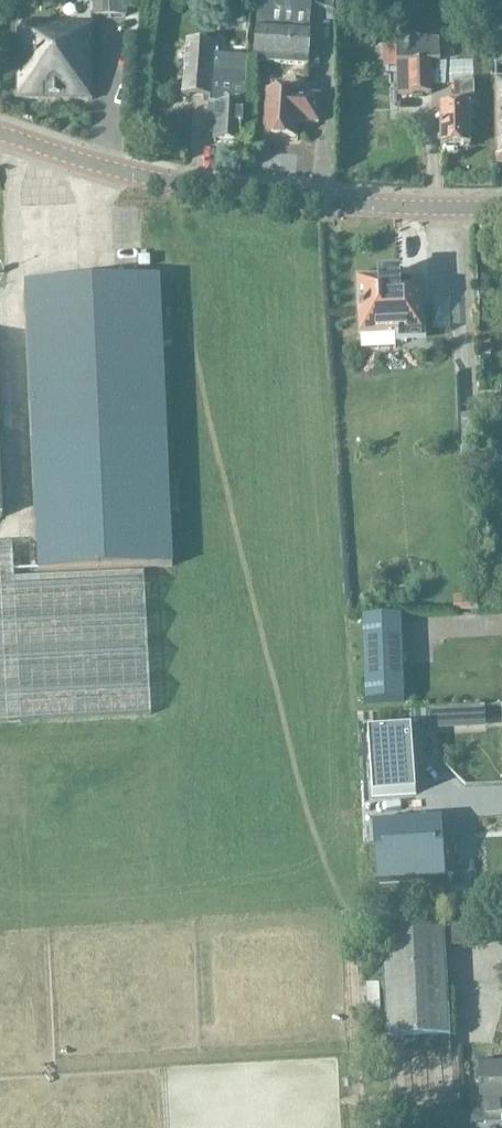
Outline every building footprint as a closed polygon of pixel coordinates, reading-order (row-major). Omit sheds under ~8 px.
[(94,15),(127,16),(127,7),(135,8),(135,0),(95,0),(94,15)] [(258,10),(255,63),(308,66),(310,32),(311,14),(310,14),(258,10)] [(93,100),(94,25),(19,24),(18,99),(93,100)] [(438,41),(398,37),(398,94),(431,94),(431,62),(439,61),(438,41)] [(214,56),(214,43),(187,41),(183,95),(210,97),(208,132),(215,133),(215,142),(242,143),(248,59),(214,56)] [(470,119),(475,119),(474,107),(474,84),(455,84),(456,108),(440,108),(441,148),(471,146),(470,119)] [(319,125),(321,98),(299,97),(299,95),(268,92),(265,136),(296,139),(297,123),(319,125)] [(202,137),(205,108),(187,106),(184,135),(202,137)] [(362,278),(358,279),(360,332),(398,331),(398,339),(422,338),(420,283),(398,284),(398,277),(376,278),(376,275),(362,276),(362,278)] [(34,440),(167,434),(163,346),(172,345),(171,323),(162,324),(160,279),(26,285),(34,440)] [(169,487),(167,434),(34,440),(39,572),(173,567),(170,512),(180,512),(179,487),(169,487)] [(152,714),(145,572),(15,579),(13,544),(0,545),(0,722),(152,714)] [(401,617),(363,618),(366,702),(404,701),(401,617)] [(412,729),(368,732),(372,798),(416,795),(412,729)] [(440,819),(373,823),(377,884),(444,879),(440,819)] [(387,1039),(450,1036),(445,925),(381,929),(387,1039)] [(501,1122),(501,1065),(478,1067),(479,1101),(482,1100),(484,1123),(501,1122)]
